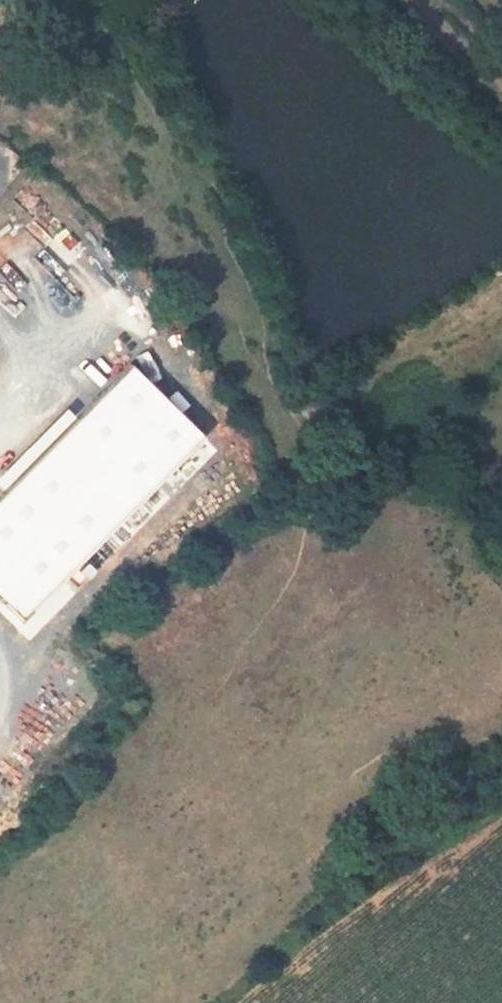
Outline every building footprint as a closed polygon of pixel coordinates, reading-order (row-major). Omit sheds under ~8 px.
[(0,496),(0,598),(23,621),(204,435),(130,363),(0,496)]
